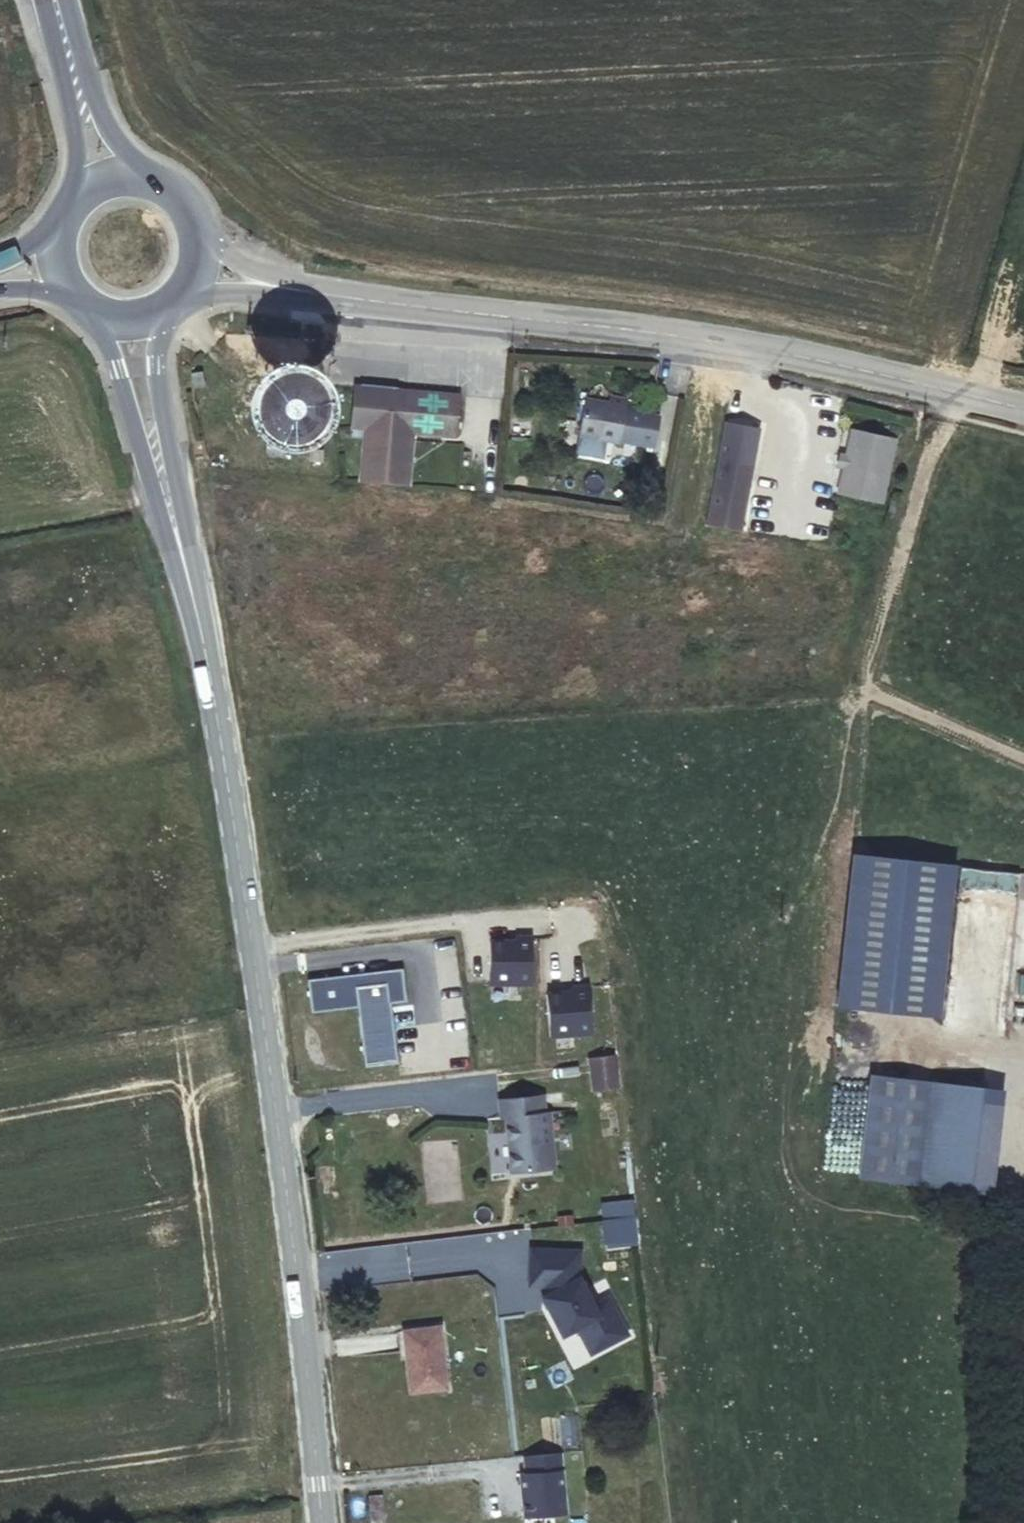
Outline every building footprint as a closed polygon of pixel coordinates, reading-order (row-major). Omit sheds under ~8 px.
[(200,369),(197,355),(184,357),(187,372),(200,369)] [(456,437),(459,395),(397,390),(397,387),(359,384),(359,387),(354,386),(350,428),(363,429),(359,481),(407,486),(412,433),(456,437)] [(305,413),(306,406),(305,400),(302,394),(296,390),(289,389),(281,390),(276,394),(272,400),(271,406),(272,412),(276,418),(282,422),(288,424),(295,422),(301,419),(305,413)] [(584,399),(577,436),(616,443),(616,442),(651,448),(657,418),(632,414),(633,406),(624,404),(624,400),(607,397),(606,403),(584,399)] [(721,421),(704,525),(739,531),(755,427),(721,421)] [(897,439),(854,428),(837,490),(879,502),(897,439)] [(321,447),(310,445),(308,458),(319,459),(321,447)] [(857,853),(838,1003),(939,1015),(958,865),(857,853)] [(969,871),(968,882),(985,884),(984,893),(1018,897),(1020,877),(969,871)] [(516,941),(490,941),(489,983),(531,984),(532,937),(516,937),(516,941)] [(404,998),(400,965),(308,976),(311,1008),(355,1003),(362,1060),(395,1056),(387,1000),(404,998)] [(572,992),(546,994),(550,1036),(592,1033),(588,986),(572,987),(572,992)] [(618,1088),(614,1055),(587,1058),(592,1092),(618,1088)] [(992,1089),(871,1075),(859,1178),(980,1192),(992,1089)] [(537,1093),(494,1097),(496,1116),(501,1115),(505,1170),(542,1167),(540,1136),(546,1136),(544,1111),(538,1111),(537,1093)] [(579,1283),(580,1254),(532,1251),(529,1290),(536,1290),(564,1341),(578,1333),(591,1356),(627,1338),(608,1303),(594,1310),(579,1283)] [(411,1387),(448,1384),(444,1329),(408,1331),(411,1387)] [(559,1452),(523,1455),(525,1472),(519,1473),(524,1517),(565,1513),(559,1452)] [(564,1453),(564,1474),(581,1474),(580,1452),(564,1453)] [(386,1490),(370,1491),(373,1514),(386,1513),(386,1490)]
